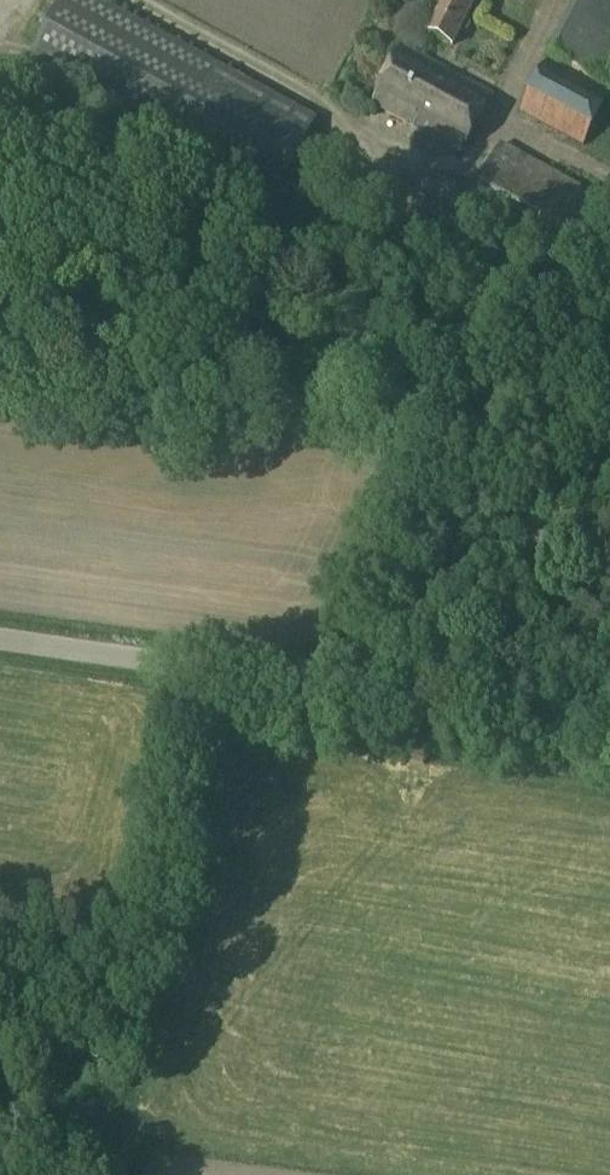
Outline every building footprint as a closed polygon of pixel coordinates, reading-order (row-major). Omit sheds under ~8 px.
[(276,187),(316,118),(111,0),(68,0),(39,50),(276,187)] [(475,0),(444,0),(428,33),(453,45),(475,0)] [(551,49),(609,79),(609,0),(576,0),(551,49)] [(491,95),(404,48),(374,105),(460,152),(491,95)] [(547,60),(520,111),(584,146),(609,98),(609,93),(547,60)] [(515,262),(572,292),(609,220),(609,200),(502,143),(475,194),(432,172),(415,207),(515,262)]
